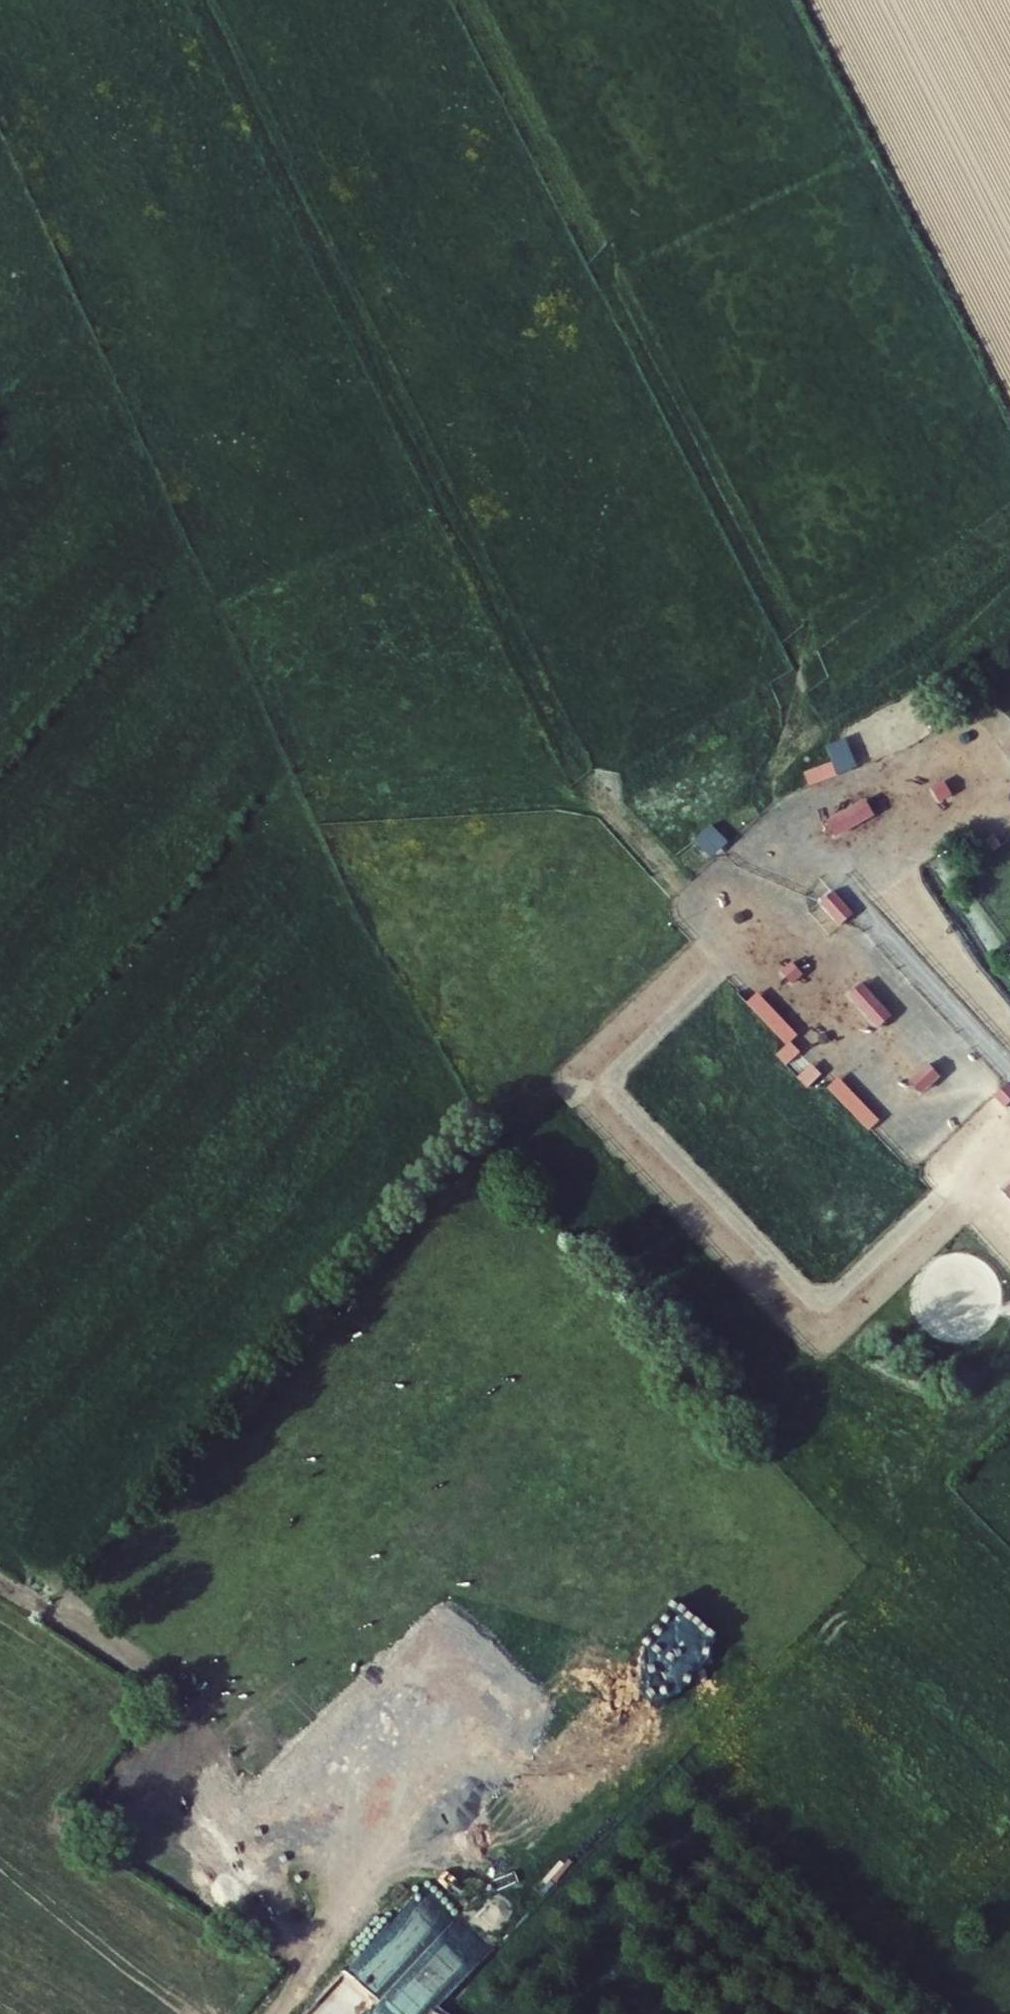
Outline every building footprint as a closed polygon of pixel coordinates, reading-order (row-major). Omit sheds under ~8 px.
[(825,818),(835,835),(874,813),(864,796),(825,818)] [(834,888),(818,898),(836,924),(851,913),(834,888)] [(877,1026),(891,1013),(860,980),(845,993),(877,1026)] [(908,1077),(920,1091),(939,1075),(927,1061),(908,1077)] [(361,2001),(375,2013),(413,2013),(464,1959),(428,1927),(361,2001)]
